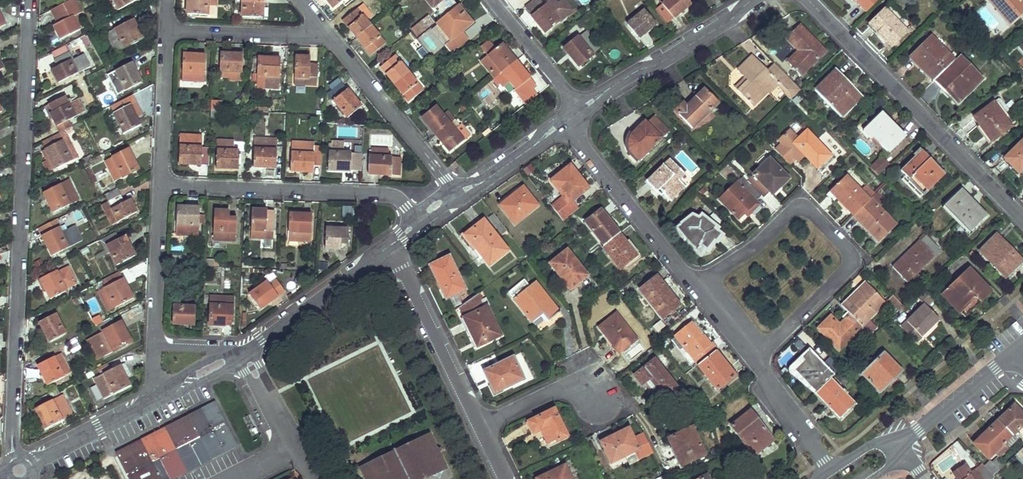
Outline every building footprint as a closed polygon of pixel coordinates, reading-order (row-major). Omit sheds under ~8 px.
[(119,8),(134,0),(114,0),(119,8)] [(218,3),(218,0),(187,0),(187,14),(210,14),(210,3),(218,3)] [(263,0),(243,0),(242,16),(262,17),(263,0)] [(688,0),(666,0),(661,4),(673,18),(690,3),(688,0)] [(867,11),(878,0),(856,0),(867,11)] [(1020,0),(988,0),(1003,17),(1005,15),(1011,21),(1018,15),(1017,13),(1022,8),(1022,3),(1020,0)] [(913,25),(891,3),(870,23),(892,45),(913,25)] [(472,21),(458,4),(436,21),(450,39),(472,21)] [(79,12),(76,5),(71,8),(74,15),(77,13),(79,12)] [(558,22),(545,5),(530,16),(544,33),(558,22)] [(84,27),(77,13),(74,15),(71,8),(56,15),(60,22),(54,25),(61,38),(84,27)] [(356,37),(370,25),(356,8),(342,19),(356,37)] [(656,23),(644,9),(627,24),(639,37),(656,23)] [(409,30),(416,39),(435,25),(428,16),(409,30)] [(135,25),(130,28),(127,21),(115,28),(125,47),(142,38),(135,25)] [(795,70),(801,75),(826,50),(800,24),(786,38),(798,50),(802,53),(790,64),(792,66),(792,67),(795,70)] [(371,54),(385,43),(370,25),(356,37),(371,54)] [(122,49),(112,29),(105,33),(116,52),(122,49)] [(599,48),(587,32),(578,38),(591,54),(599,48)] [(82,38),(84,42),(91,39),(88,34),(82,38)] [(937,77),(956,59),(932,35),(912,55),(920,63),(922,62),(937,77)] [(578,38),(577,37),(563,48),(578,67),(592,56),(591,54),(578,38)] [(84,53),(74,59),(70,51),(72,50),(68,43),(52,52),(55,59),(54,59),(57,66),(52,69),(59,82),(90,66),(84,53)] [(495,77),(516,60),(502,43),(481,59),(495,77)] [(798,50),(787,61),(790,64),(802,53),(798,50)] [(230,77),(230,70),(241,71),(242,54),(220,52),(219,70),(220,70),(220,77),(230,77)] [(204,81),(205,55),(183,54),(182,80),(204,81)] [(395,83),(408,72),(394,55),(380,66),(395,83)] [(958,57),(956,59),(937,77),(948,88),(945,90),(958,103),(983,78),(960,55),(958,57)] [(278,83),(280,58),(258,56),(256,81),(278,83)] [(317,63),(309,63),(309,57),(295,56),(293,84),(316,85),(317,63)] [(736,91),(752,107),(777,83),(792,99),(801,90),(774,63),(766,71),(752,56),(737,71),(743,76),(747,81),(736,91)] [(516,60),(495,77),(493,79),(498,85),(507,78),(516,89),(530,77),(516,60)] [(141,82),(131,62),(107,75),(117,94),(141,82)] [(815,90),(840,115),(852,103),(854,105),(863,96),(837,69),(815,90)] [(408,72),(395,83),(409,101),(423,89),(408,72)] [(743,76),(732,87),(736,91),(747,81),(743,76)] [(348,118),(362,106),(342,83),(332,92),(337,98),(333,100),(348,118)] [(704,89),(686,107),(682,103),(673,111),(690,129),(718,103),(704,89)] [(69,118),(84,111),(78,98),(71,101),(70,98),(67,100),(65,96),(53,102),(56,109),(50,112),(60,132),(65,130),(73,126),(69,118)] [(468,105),(467,103),(465,101),(460,106),(463,110),(468,105)] [(139,125),(129,105),(113,113),(124,133),(139,125)] [(435,134),(449,123),(435,105),(421,116),(435,134)] [(1011,126),(1004,116),(996,106),(976,121),(991,141),(1011,126)] [(888,152),(905,136),(882,113),(863,132),(872,140),(874,138),(888,152)] [(668,131),(656,118),(649,125),(662,138),(668,131)] [(627,139),(627,140),(627,141),(627,143),(627,145),(627,146),(627,148),(628,150),(629,151),(630,153),(638,162),(662,138),(649,125),(644,120),(628,136),(628,138),(627,139)] [(449,123),(435,134),(450,152),(464,140),(470,135),(460,124),(454,128),(449,123)] [(850,131),(846,127),(838,135),(842,139),(850,131)] [(57,168),(79,157),(65,130),(60,132),(43,141),(57,168)] [(831,154),(807,130),(793,144),(817,167),(831,154)] [(202,146),(195,146),(196,134),(179,133),(178,163),(201,163),(202,146)] [(239,150),(231,149),(232,140),(218,139),(216,167),(238,168),(239,150)] [(1005,157),(1019,172),(1022,169),(1022,139),(1005,157)] [(275,167),(276,142),(254,141),(253,166),(275,167)] [(313,171),(314,144),(292,144),(291,170),(313,171)] [(388,148),(372,148),(371,155),(369,155),(368,169),(382,170),(382,174),(399,174),(400,163),(391,163),(391,156),(388,156),(388,148)] [(138,169),(128,149),(105,160),(116,180),(138,169)] [(934,169),(937,166),(922,150),(919,153),(934,169)] [(349,170),(350,152),(328,151),(327,169),(349,170)] [(945,174),(937,166),(934,169),(919,153),(901,170),(909,179),(908,180),(923,195),(945,174)] [(890,165),(883,157),(871,169),(878,176),(890,165)] [(684,186),(678,179),(684,174),(669,159),(646,181),(656,191),(659,189),(663,193),(670,200),(684,186)] [(763,198),(769,192),(772,195),(788,179),(769,159),(746,182),(762,197),(763,198)] [(458,164),(455,160),(449,165),(452,169),(458,164)] [(566,200),(554,210),(563,220),(578,208),(572,201),(588,188),(570,166),(551,181),(566,200)] [(854,216),(856,215),(870,201),(845,176),(830,191),(854,216)] [(43,192),(54,212),(69,205),(68,203),(80,197),(71,178),(43,192)] [(762,197),(746,182),(741,187),(736,183),(719,201),(738,219),(743,214),(747,210),(751,214),(759,205),(756,202),(762,197)] [(540,205),(525,186),(502,205),(517,224),(540,205)] [(108,201),(120,194),(117,188),(105,195),(108,201)] [(986,216),(961,189),(943,206),(969,233),(986,216)] [(861,224),(879,241),(896,225),(879,208),(885,202),(878,193),(871,200),(870,201),(856,215),(863,222),(861,224)] [(129,199),(124,201),(120,194),(108,201),(102,204),(112,224),(136,212),(129,199)] [(198,235),(199,221),(199,206),(177,205),(176,233),(198,235)] [(265,229),(274,230),(275,209),(252,208),(251,236),(265,237),(265,229)] [(236,217),(229,217),(229,210),(215,209),(213,238),(235,239),(236,217)] [(608,219),(607,220),(600,211),(586,222),(604,246),(620,234),(608,219)] [(310,240),(311,214),(290,213),(289,239),(310,240)] [(715,242),(718,238),(722,234),(717,231),(719,228),(700,215),(697,218),(691,214),(674,227),(687,244),(695,250),(699,246),(706,251),(714,241),(715,242)] [(508,250),(483,219),(464,235),(489,266),(508,250)] [(74,225),(61,232),(58,227),(42,235),(53,255),(82,240),(74,225)] [(340,242),(348,242),(349,228),(327,227),(326,247),(340,248),(340,242)] [(135,255),(124,236),(117,239),(114,233),(100,240),(107,254),(110,252),(117,264),(135,255)] [(1003,243),(1005,241),(997,233),(980,250),(1006,277),(1021,262),(1003,243)] [(620,234),(604,246),(602,248),(620,270),(638,256),(620,234)] [(939,250),(933,243),(926,236),(920,241),(920,240),(892,267),(907,283),(934,256),(934,255),(939,250)] [(574,285),(587,274),(567,249),(550,264),(567,284),(570,281),(574,285)] [(434,276),(446,299),(465,289),(449,255),(432,264),(437,274),(434,276)] [(76,283),(68,268),(58,273),(57,271),(40,278),(51,299),(67,291),(65,288),(76,283)] [(976,296),(981,302),(991,292),(968,268),(942,292),(961,313),(972,304),(970,302),(976,296)] [(101,281),(102,284),(114,308),(133,298),(120,271),(101,281)] [(679,305),(656,276),(639,290),(662,319),(679,305)] [(276,279),(269,283),(267,280),(249,293),(259,308),(284,290),(276,279)] [(559,312),(535,282),(529,287),(523,280),(507,292),(531,322),(542,314),(547,321),(559,312)] [(849,312),(861,325),(867,318),(870,321),(887,303),(867,282),(861,288),(864,290),(845,309),(849,312)] [(225,318),(232,319),(233,297),(211,295),(209,324),(225,325),(225,318)] [(892,296),(887,300),(898,312),(903,307),(892,296)] [(924,300),(899,325),(916,342),(941,317),(924,300)] [(196,324),(196,306),(173,305),(173,323),(196,324)] [(501,335),(487,307),(464,318),(478,346),(501,335)] [(863,327),(861,325),(849,312),(844,318),(847,321),(841,326),(832,316),(819,328),(840,350),(863,327)] [(66,333),(60,323),(55,313),(40,322),(50,342),(66,333)] [(636,340),(616,314),(598,327),(618,353),(636,340)] [(96,338),(88,342),(97,358),(104,353),(105,355),(132,341),(121,321),(115,324),(114,325),(112,321),(101,327),(103,331),(94,335),(96,338)] [(717,349),(711,342),(710,343),(704,336),(702,338),(690,323),(674,337),(696,365),(715,350),(717,349)] [(815,393),(830,378),(834,374),(810,349),(801,358),(804,361),(794,370),(815,393)] [(727,365),(715,350),(696,365),(717,390),(733,377),(725,367),(727,365)] [(902,371),(884,352),(862,373),(880,392),(902,371)] [(64,377),(59,366),(54,356),(38,365),(48,385),(64,377)] [(510,380),(522,375),(513,356),(483,370),(493,393),(512,385),(510,380)] [(661,401),(669,395),(671,393),(677,388),(654,359),(634,375),(642,385),(646,382),(661,401)] [(125,362),(120,365),(126,376),(131,374),(125,362)] [(130,385),(126,376),(120,365),(94,378),(105,398),(130,385)] [(733,377),(735,375),(727,365),(725,367),(733,377)] [(512,385),(524,379),(522,375),(510,380),(512,385)] [(827,408),(831,412),(834,410),(840,416),(854,402),(830,378),(815,393),(829,406),(827,408)] [(946,379),(939,384),(942,387),(948,382),(946,379)] [(675,397),(681,393),(677,388),(671,393),(675,397)] [(72,415),(67,405),(62,395),(36,408),(47,428),(72,415)] [(669,395),(661,401),(664,405),(673,399),(669,395)] [(118,452),(132,478),(155,478),(235,438),(216,402),(118,452)] [(1012,435),(1022,424),(1022,414),(1014,404),(997,420),(1012,435)] [(547,445),(567,436),(553,409),(527,422),(532,433),(540,430),(547,445)] [(774,439),(750,410),(731,426),(754,455),(774,439)] [(1016,439),(1012,435),(997,420),(974,443),(988,458),(995,452),(999,456),(1016,439)] [(705,454),(692,427),(668,439),(681,466),(705,454)] [(634,439),(628,428),(601,442),(613,467),(627,461),(624,456),(636,451),(639,458),(653,451),(644,434),(634,439)] [(430,432),(357,467),(363,478),(429,478),(448,470),(430,432)] [(997,457),(992,462),(990,460),(985,465),(994,475),(1004,464),(997,457)] [(628,463),(627,461),(613,467),(614,470),(628,463)] [(977,471),(970,476),(970,475),(963,464),(952,471),(958,478),(982,478),(977,471)] [(564,465),(536,478),(571,478),(564,465)]
